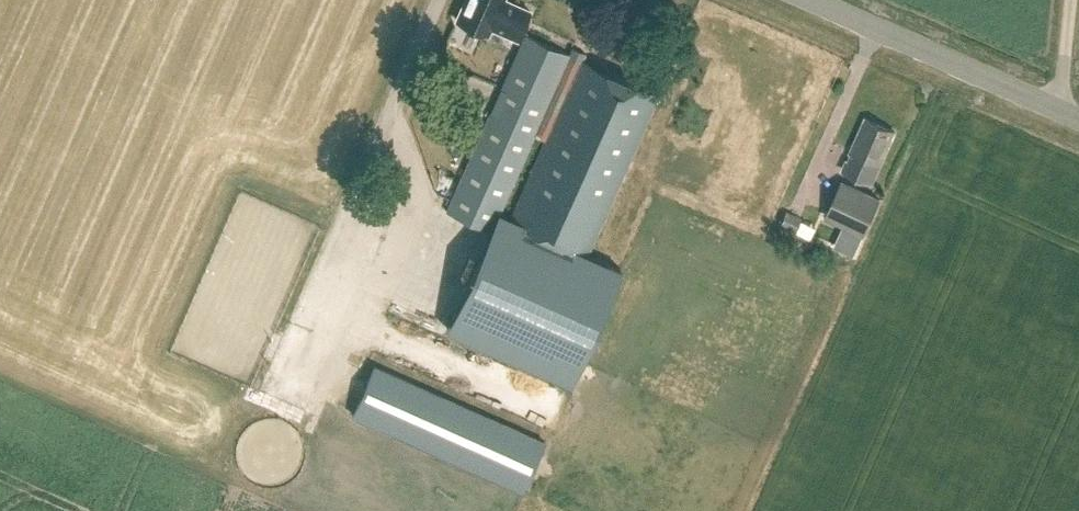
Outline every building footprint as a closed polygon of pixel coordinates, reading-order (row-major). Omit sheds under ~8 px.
[(509,1),(506,0),(465,0),(457,19),(488,33),(491,27),(518,39),(530,11),(509,1)] [(524,33),(518,48),(489,113),(446,209),(491,227),(448,325),(571,380),(622,266),(589,251),(659,92),(581,58),(584,52),(573,46),(570,53),(527,34),(524,33)] [(873,181),(896,130),(866,117),(843,168),(873,181)] [(865,232),(880,197),(842,180),(827,215),(865,232)] [(787,212),(782,226),(795,231),(796,230),(799,224),(801,218),(787,212)] [(527,490),(551,439),(381,362),(359,414),(527,490)]
